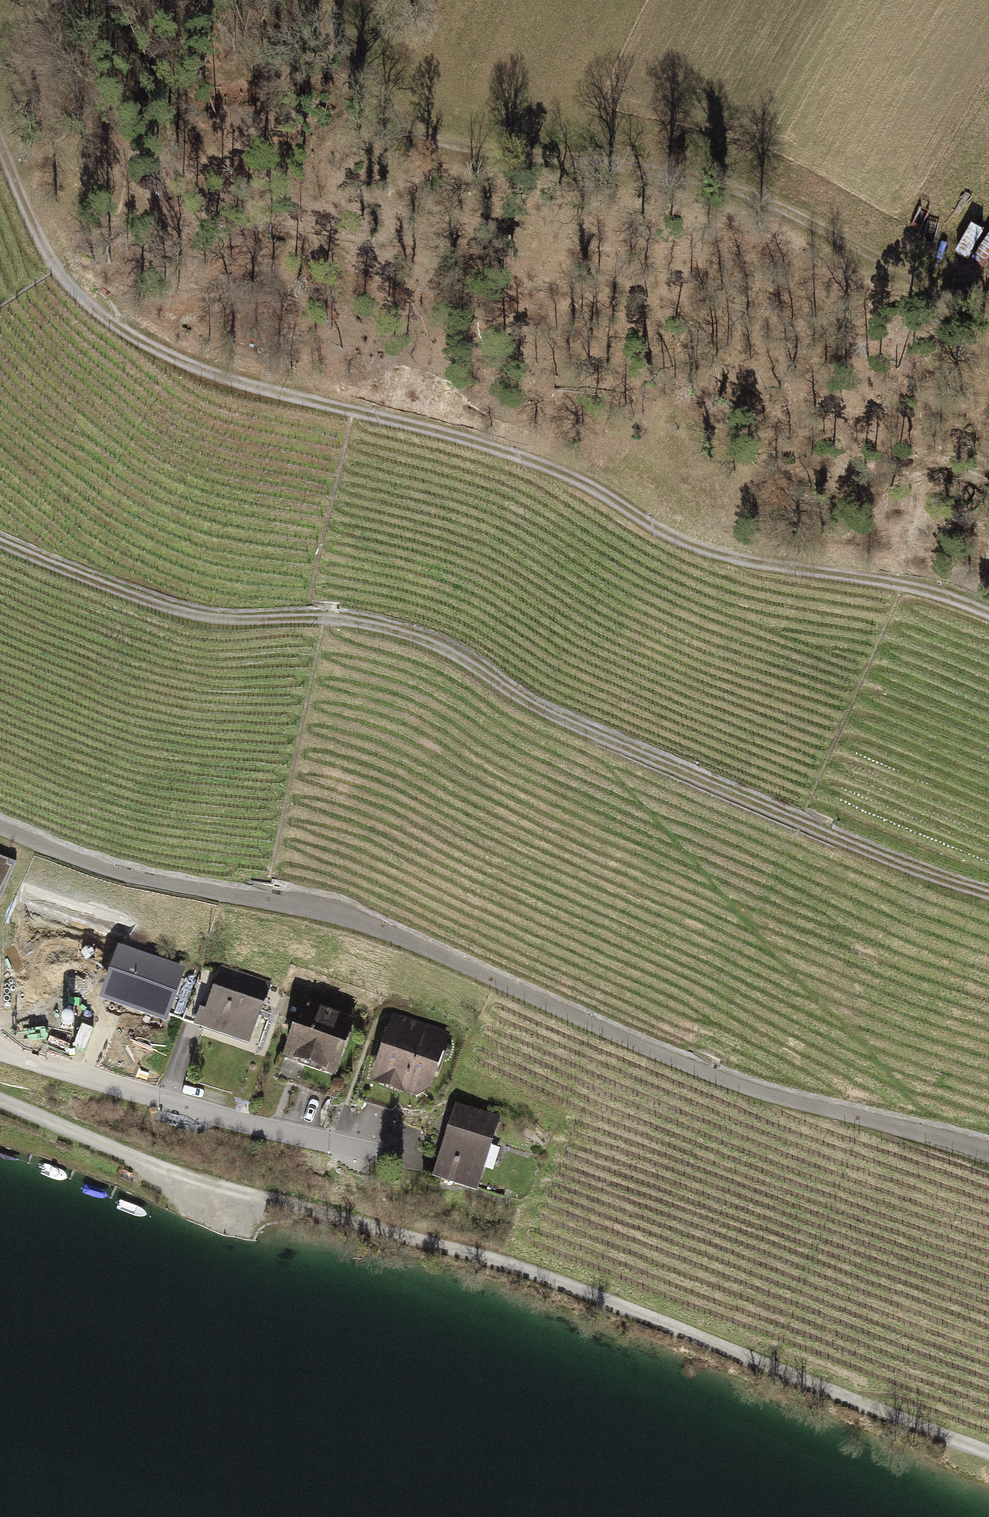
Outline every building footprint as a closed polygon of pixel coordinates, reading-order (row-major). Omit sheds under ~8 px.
[(9,860),(0,856),(0,895),(12,869),(6,866),(9,860)] [(186,965),(125,943),(108,992),(169,1013),(186,965)] [(266,981),(222,967),(203,1027),(247,1041),(266,981)] [(357,1012),(300,996),(281,1063),(338,1079),(357,1012)] [(391,1021),(372,1083),(429,1101),(448,1039),(391,1021)] [(459,1111),(438,1174),(475,1186),(495,1123),(459,1111)]
